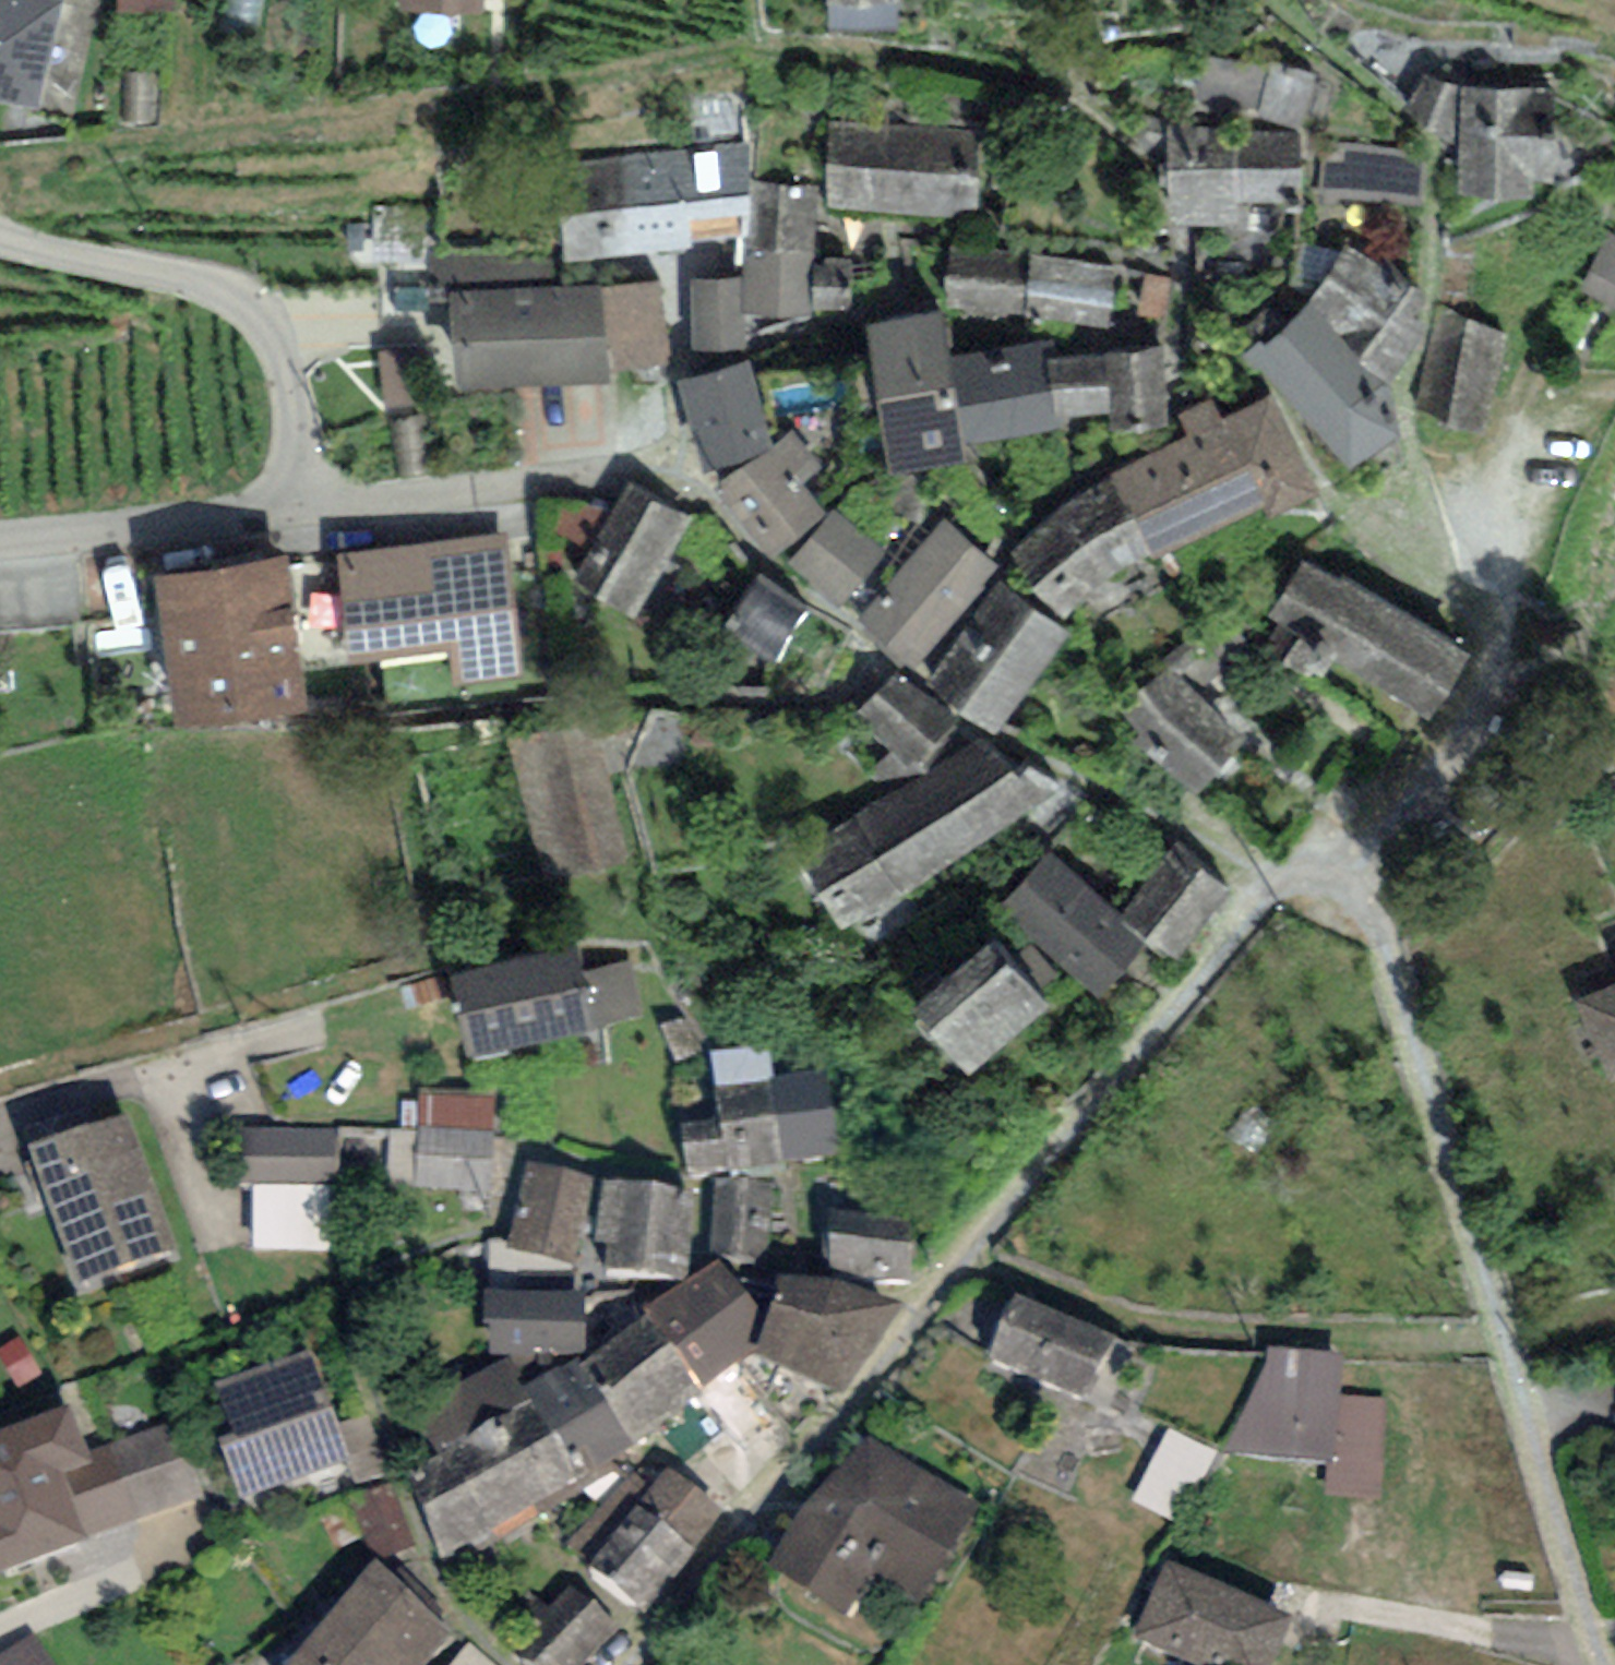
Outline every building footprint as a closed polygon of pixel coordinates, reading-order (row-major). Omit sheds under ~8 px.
[(50,0),(0,0),(0,102),(39,112),(66,4),(50,0)] [(119,14),(173,13),(173,0),(119,0),(119,14)] [(398,10),(483,14),(484,0),(398,0),(398,10)] [(831,32),(898,29),(897,0),(830,0),(831,32)] [(1269,70),(1203,53),(1193,91),(1259,108),(1258,111),(1305,123),(1318,72),(1271,60),(1269,70)] [(1461,83),(1425,74),(1406,112),(1459,147),(1461,83)] [(1555,86),(1461,83),(1459,147),(1458,198),(1531,200),(1532,180),(1552,180),(1555,86)] [(981,131),(831,121),(825,207),(975,217),(981,131)] [(1311,128),(1168,128),(1168,224),(1246,224),(1246,204),(1311,204),(1311,128)] [(552,165),(565,265),(692,249),(691,242),(745,237),(747,183),(750,142),(552,165)] [(1419,203),(1423,150),(1322,143),(1318,195),(1419,203)] [(743,278),(691,278),(691,351),(747,351),(747,313),(808,315),(813,186),(747,183),(745,237),(743,278)] [(1609,229),(1579,285),(1614,304),(1614,232),(1609,229)] [(947,307),(1026,318),(1031,254),(953,244),(947,307)] [(1426,295),(1344,246),(1307,304),(1389,381),(1416,349),(1426,295)] [(1031,254),(1026,318),(1109,328),(1113,267),(1031,254)] [(456,390),(610,383),(609,373),(673,368),(660,281),(453,292),(456,390)] [(1399,439),(1389,381),(1307,304),(1264,348),(1258,342),(1239,360),(1258,378),(1263,372),(1351,471),(1399,439)] [(949,357),(942,312),(864,324),(887,474),(894,473),(965,462),(962,445),(949,357)] [(1505,334),(1440,313),(1414,412),(1483,428),(1505,334)] [(1049,358),(1059,357),(1057,338),(949,357),(962,445),(1065,430),(1064,417),(1054,418),(1049,358)] [(1059,357),(1049,358),(1054,418),(1064,417),(1109,413),(1110,433),(1172,427),(1164,347),(1059,357)] [(749,359),(677,382),(702,473),(754,461),(773,445),(749,359)] [(1149,552),(1153,561),(1266,505),(1271,516),(1320,492),(1272,396),(1223,420),(1213,399),(1178,416),(1188,437),(1111,475),(1149,552)] [(754,461),(721,488),(776,555),(828,512),(804,482),(822,467),(792,430),(773,445),(754,461)] [(1106,574),(1149,552),(1111,475),(1053,513),(1011,556),(1065,619),(1106,574)] [(570,580),(631,619),(693,518),(631,483),(570,580)] [(883,556),(834,511),(789,561),(839,606),(883,556)] [(999,570),(945,521),(858,618),(913,666),(999,570)] [(509,534),(335,553),(347,662),(447,651),(451,686),(524,679),(509,534)] [(308,713),(286,554),(152,573),(174,732),(308,713)] [(1430,721),(1471,655),(1343,575),(1338,583),(1303,561),(1268,617),(1280,625),(1263,652),(1306,679),(1312,669),(1322,676),(1332,660),(1430,721)] [(813,609),(759,571),(723,622),(777,660),(813,609)] [(1068,632),(997,581),(927,677),(998,728),(1068,632)] [(1246,737),(1175,672),(1117,694),(1146,746),(1198,795),(1246,737)] [(958,725),(892,673),(854,721),(921,772),(958,725)] [(596,725),(508,743),(542,876),(626,856),(596,725)] [(1065,789),(988,736),(794,856),(841,931),(1065,789)] [(1229,888),(1175,843),(1120,917),(1148,944),(1172,963),(1229,888)] [(998,909),(1095,1000),(1148,944),(1120,917),(1051,853),(998,909)] [(968,1078),(1050,1005),(994,941),(911,1014),(968,1078)] [(451,976),(467,1057),(587,1034),(576,973),(572,953),(451,976)] [(633,959),(576,973),(587,1034),(641,1016),(633,959)] [(1582,1003),(1611,1078),(1614,1077),(1614,990),(1582,1003)] [(720,1118),(681,1123),(687,1173),(730,1168),(731,1175),(787,1168),(785,1159),(840,1152),(829,1069),(772,1077),(767,1041),(710,1049),(720,1118)] [(493,1092),(420,1091),(419,1101),(403,1101),(402,1129),(387,1129),(387,1178),(414,1178),(414,1187),(492,1189),(493,1092)] [(129,1111),(29,1144),(76,1285),(176,1252),(129,1111)] [(340,1129),(240,1128),(239,1181),(340,1181),(340,1129)] [(576,1263),(594,1174),(529,1160),(512,1239),(487,1239),(484,1289),(571,1290),(576,1263)] [(694,1189),(602,1177),(594,1242),(608,1243),(604,1271),(683,1281),(694,1189)] [(775,1183),(714,1177),(707,1250),(767,1256),(775,1183)] [(916,1218),(823,1211),(822,1272),(913,1277),(916,1218)] [(719,1259),(643,1307),(649,1314),(707,1390),(756,1355),(766,1316),(719,1259)] [(843,1279),(776,1273),(766,1316),(756,1355),(844,1390),(905,1307),(843,1279)] [(571,1290),(484,1289),(483,1324),(491,1324),(490,1352),(586,1353),(586,1319),(581,1319),(581,1291),(571,1290)] [(1112,1336),(1016,1293),(988,1354),(1084,1398),(1112,1336)] [(649,1314),(581,1364),(634,1440),(707,1390),(649,1314)] [(312,1347),(214,1382),(232,1432),(219,1437),(241,1499),(352,1459),(312,1347)] [(1343,1351),(1268,1348),(1265,1369),(1222,1451),(1326,1459),(1334,1459),(1337,1396),(1343,1351)] [(577,1357),(522,1385),(530,1399),(580,1481),(634,1440),(581,1364),(577,1357)] [(522,1385),(508,1358),(414,1406),(440,1455),(453,1448),(449,1441),(530,1399),(522,1385)] [(1388,1398),(1337,1396),(1334,1459),(1326,1459),(1324,1495),(1383,1497),(1388,1398)] [(580,1481),(530,1399),(449,1441),(453,1448),(495,1526),(580,1481)] [(0,1430),(0,1574),(138,1522),(109,1443),(86,1452),(68,1404),(0,1430)] [(173,1419),(109,1443),(138,1522),(203,1497),(173,1419)] [(1216,1455),(1169,1429),(1130,1498),(1178,1524),(1216,1455)] [(981,1508),(862,1430),(771,1567),(847,1617),(876,1573),(920,1602),(981,1508)] [(440,1556),(495,1526),(453,1448),(440,1455),(405,1469),(440,1556)] [(726,1512),(666,1466),(651,1485),(628,1467),(569,1544),(590,1560),(586,1565),(645,1611),(671,1577),(674,1580),(726,1512)] [(372,1556),(284,1664),(424,1664),(448,1631),(372,1556)] [(1168,1558),(1131,1634),(1194,1664),(1206,1664),(1211,1655),(1231,1664),(1270,1664),(1293,1619),(1168,1558)] [(570,1584),(516,1651),(534,1664),(588,1664),(620,1624),(570,1584)] [(31,1638),(0,1655),(0,1664),(52,1664),(31,1638)]
